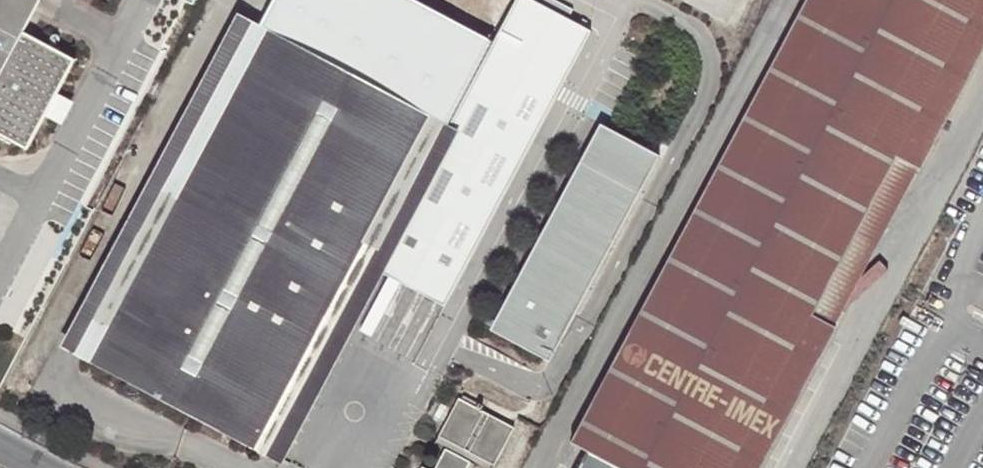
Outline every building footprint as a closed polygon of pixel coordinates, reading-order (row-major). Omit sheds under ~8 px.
[(22,32),(39,0),(0,0),(0,135),(25,149),(43,114),(55,93),(73,61),(22,32)] [(397,223),(469,261),(556,96),(544,90),(561,58),(573,64),(592,29),(579,23),(577,27),(527,0),(516,0),(450,124),(260,24),(83,357),(188,413),(261,452),(278,419),(290,425),(362,290),(350,284),(367,252),(379,258),(397,223)] [(577,27),(579,23),(537,0),(527,0),(577,27)] [(570,443),(617,467),(760,467),(835,328),(810,314),(894,156),(919,170),(982,51),(982,0),(804,0),(570,443)] [(544,90),(556,96),(573,64),(561,58),(544,90)] [(71,103),(55,93),(43,114),(60,123),(71,103)] [(491,328),(522,345),(528,334),(507,323),(526,286),(523,284),(601,138),(633,155),(639,143),(601,122),(491,328)] [(550,360),(660,154),(639,143),(633,155),(601,138),(523,284),(526,286),(507,323),(528,334),(522,345),(550,360)] [(446,305),(469,261),(397,223),(379,258),(374,267),(446,305)] [(459,399),(441,432),(494,461),(512,427),(459,399)] [(494,461),(441,432),(435,443),(445,448),(468,460),(482,467),(490,467),(494,461)] [(468,460),(445,448),(434,467),(464,467),(468,460)]
